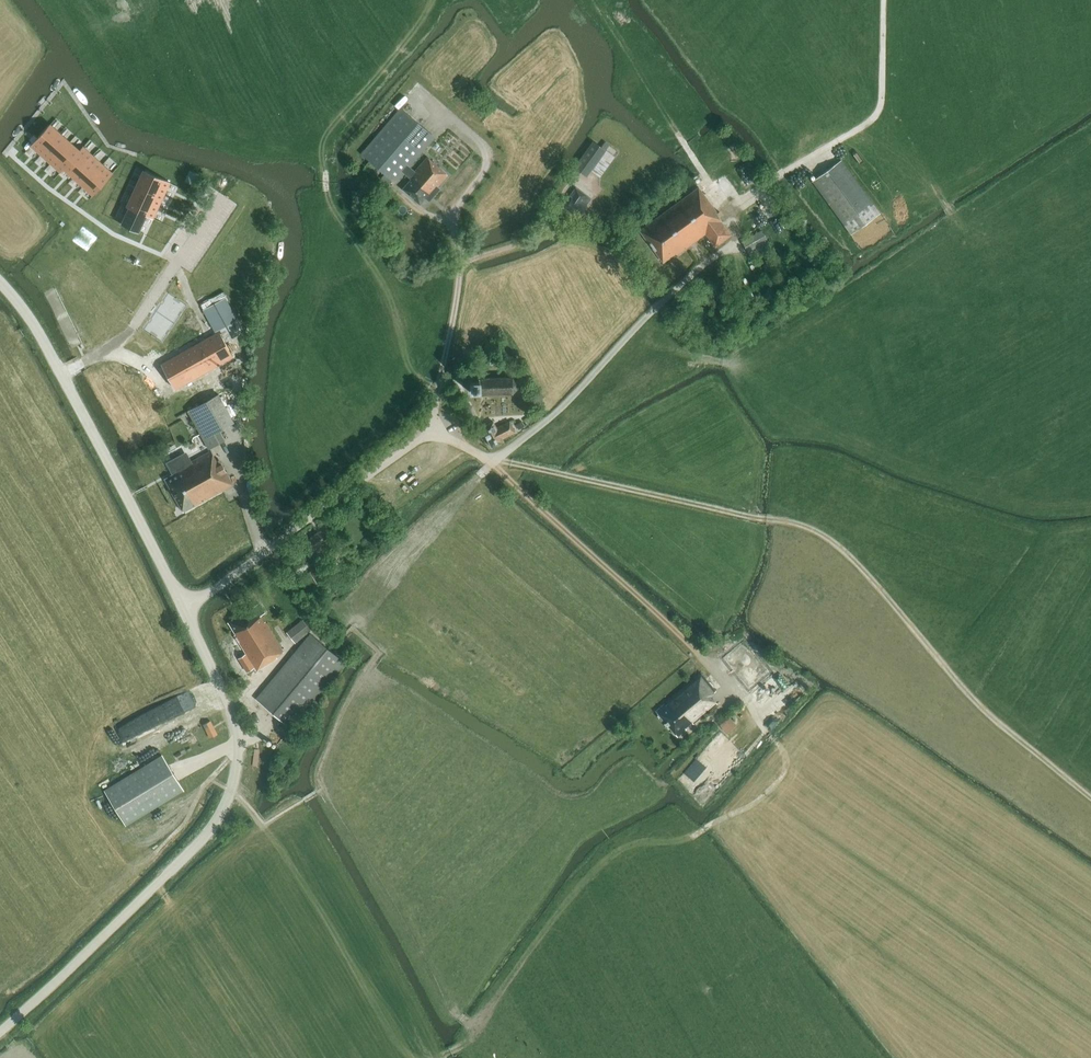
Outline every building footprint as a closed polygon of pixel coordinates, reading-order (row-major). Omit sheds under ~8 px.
[(361,153),(395,183),(404,173),(411,179),(402,189),(419,204),(429,193),(432,196),(439,189),(437,188),(448,175),(428,157),(415,171),(409,167),(435,137),(400,108),(361,153)] [(33,143),(31,145),(41,154),(59,133),(49,124),(37,138),(33,143)] [(59,133),(41,154),(50,163),(69,142),(59,133)] [(593,141),(574,168),(587,177),(591,172),(606,150),(601,147),(593,141)] [(69,142),(50,163),(60,172),(65,167),(70,162),(69,161),(78,151),(69,142)] [(605,142),(601,147),(606,150),(609,145),(605,142)] [(70,162),(65,167),(75,175),(93,155),(83,145),(78,151),(69,161),(70,162)] [(606,150),(591,172),(600,178),(615,157),(606,150)] [(93,155),(75,175),(84,184),(103,163),(93,155)] [(880,213),(841,160),(811,181),(850,235),(880,213)] [(103,163),(84,184),(94,193),(113,172),(103,163)] [(145,171),(140,183),(165,195),(170,183),(145,171)] [(140,183),(134,195),(159,207),(165,195),(140,183)] [(578,217),(591,199),(575,187),(562,206),(578,217)] [(715,247),(731,235),(721,222),(722,221),(716,213),(717,212),(698,187),(640,230),(641,231),(640,232),(663,262),(675,253),(677,255),(705,234),(715,247)] [(134,195),(128,208),(129,208),(145,215),(153,219),(159,207),(134,195)] [(129,208),(121,224),(137,232),(145,215),(129,208)] [(752,260),(772,249),(761,230),(742,242),(752,260)] [(242,327),(223,293),(200,305),(215,332),(220,329),(226,341),(239,334),(237,330),(242,327)] [(219,332),(207,338),(221,362),(233,356),(219,332)] [(209,369),(221,362),(207,338),(196,344),(209,369)] [(185,351),(198,375),(209,369),(196,344),(185,351)] [(185,351),(173,357),(186,381),(198,375),(185,351)] [(186,381),(173,357),(161,364),(175,388),(186,381)] [(512,394),(517,389),(517,383),(512,378),(478,378),(479,381),(469,382),(470,387),(470,392),(479,392),(479,395),(483,395),(484,395),(512,394)] [(234,422),(218,394),(203,402),(187,411),(209,449),(224,440),(219,431),(234,422)] [(526,427),(521,420),(515,424),(520,431),(526,427)] [(515,432),(510,421),(496,428),(493,421),(481,427),(491,447),(503,441),(502,438),(515,432)] [(165,479),(183,512),(233,485),(219,460),(217,461),(211,451),(190,462),(185,454),(168,463),(174,474),(165,479)] [(341,552),(336,544),(324,553),(329,561),(341,552)] [(320,581),(312,570),(306,574),(314,585),(320,581)] [(265,613),(259,603),(228,622),(236,634),(222,643),(244,679),(277,658),(276,656),(284,651),(265,622),(264,622),(260,616),(265,613)] [(311,630),(302,619),(286,632),(295,643),(311,630)] [(290,728),(345,662),(310,633),(256,699),(290,728)] [(735,641),(725,650),(745,673),(746,673),(746,674),(757,665),(735,641)] [(714,679),(700,662),(689,670),(695,678),(656,711),(677,737),(686,729),(685,728),(692,722),(693,724),(717,703),(710,695),(716,691),(709,683),(714,679)] [(746,674),(740,680),(751,693),(770,678),(757,665),(746,674)] [(138,714),(120,722),(127,738),(145,730),(138,714)] [(728,723),(726,720),(719,726),(722,729),(728,723)] [(210,738),(217,734),(210,721),(203,725),(210,738)] [(162,755),(104,791),(126,826),(183,790),(162,755)]
